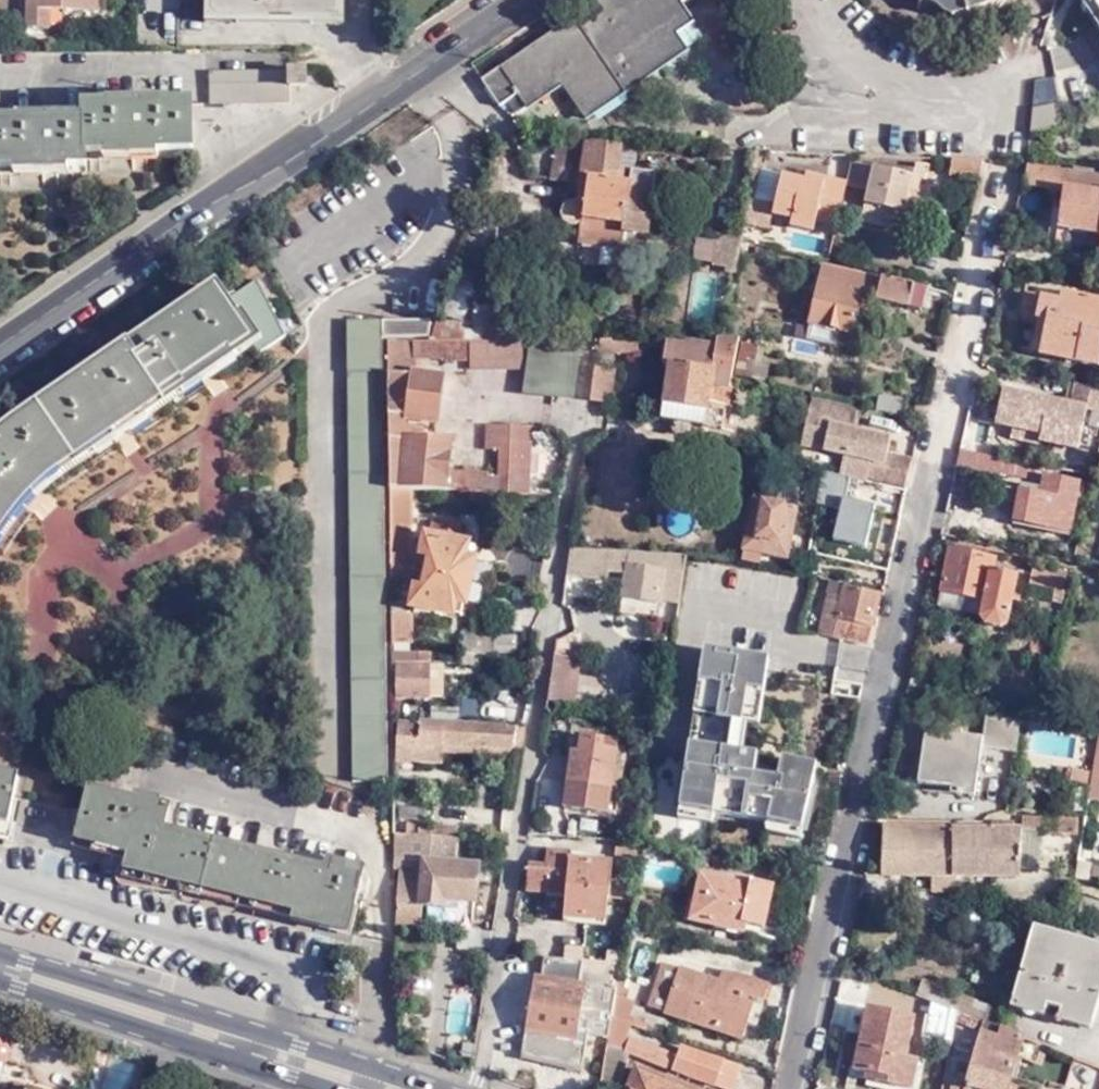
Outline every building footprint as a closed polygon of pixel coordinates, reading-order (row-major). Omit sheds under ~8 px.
[(25,34),(48,35),(48,15),(97,16),(97,0),(27,0),(25,34)] [(345,0),(340,0),(339,20),(211,19),(211,0),(205,0),(205,24),(345,26),(345,0)] [(211,19),(339,20),(340,0),(211,0),(211,19)] [(474,87),(491,113),(511,100),(520,114),(555,89),(578,124),(677,58),(666,40),(684,28),(672,9),(686,0),(603,0),(474,87)] [(938,2),(945,2),(949,12),(952,11),(980,2),(984,0),(932,0),(938,2)] [(292,103),(292,88),(292,72),(209,74),(210,105),(292,103)] [(292,72),(292,88),(307,87),(307,72),(292,72)] [(1034,130),(1060,127),(1057,101),(1031,104),(1034,130)] [(0,124),(0,169),(86,167),(86,156),(191,153),(191,107),(84,108),(84,122),(0,124)] [(561,143),(555,183),(572,185),(576,161),(591,162),(594,147),(561,143)] [(594,147),(591,162),(589,179),(616,185),(618,172),(620,150),(594,147)] [(647,239),(654,192),(630,186),(616,185),(589,179),(591,162),(576,161),(572,185),(588,187),(586,201),(584,216),(583,221),(584,221),(626,225),(624,236),(647,239)] [(979,179),(984,163),(951,161),(948,177),(979,179)] [(871,169),(849,163),(843,185),(867,191),(860,221),(899,229),(911,176),(922,178),(925,165),(914,164),(912,173),(872,164),(871,169)] [(1026,168),(1023,188),(1062,194),(1057,232),(1098,238),(1098,178),(1026,168)] [(632,175),(618,172),(616,185),(630,186),(632,175)] [(656,178),(632,175),(630,186),(654,192),(656,178)] [(835,219),(843,185),(821,180),(821,184),(820,189),(801,184),(777,178),(771,205),(769,217),(790,222),(788,228),(811,232),(816,215),(835,219)] [(802,180),(801,184),(820,189),(821,184),(802,180)] [(572,185),(571,198),(586,201),(588,187),(572,185)] [(586,201),(571,198),(570,204),(574,204),(578,206),(582,208),(584,212),(584,216),(586,201)] [(788,231),(788,228),(790,222),(769,217),(771,205),(748,200),(745,225),(766,230),(767,226),(788,231)] [(574,204),(570,204),(566,206),(563,209),(561,213),(561,217),(562,221),(565,225),(569,227),(573,227),(577,227),(581,224),(583,221),(584,216),(584,212),(582,208),(578,206),(574,204)] [(579,246),(623,253),(624,236),(626,225),(584,221),(581,224),(579,246)] [(717,263),(722,231),(714,229),(709,262),(717,263)] [(732,270),(739,233),(722,231),(717,263),(722,264),(721,268),(732,270)] [(907,309),(912,286),(821,266),(805,341),(833,347),(837,330),(851,333),(859,304),(861,292),(876,295),(874,302),(907,309)] [(45,480),(54,470),(58,475),(92,451),(90,447),(140,413),(143,416),(182,390),(179,386),(231,352),(233,355),(252,343),(259,354),(284,338),(255,282),(223,302),(214,289),(28,417),(12,429),(2,438),(0,439),(0,534),(10,521),(7,518),(45,480)] [(923,288),(912,286),(907,309),(919,311),(923,288)] [(1037,320),(1047,321),(1042,346),(1077,353),(1075,362),(1098,367),(1098,301),(1033,287),(1031,296),(1025,294),(1020,316),(1037,320)] [(873,307),(874,302),(876,295),(861,292),(859,304),(873,307)] [(480,320),(477,326),(477,327),(477,342),(498,342),(498,320),(480,320)] [(1047,321),(1037,320),(1030,353),(1075,362),(1077,353),(1042,346),(1047,321)] [(428,338),(430,321),(346,322),(352,781),(387,780),(382,340),(428,338)] [(444,327),(436,326),(432,342),(443,342),(444,327)] [(477,327),(444,326),(444,327),(443,342),(448,342),(468,342),(477,342),(477,327)] [(728,336),(716,336),(716,342),(716,345),(690,343),(688,343),(688,347),(666,345),(664,366),(669,366),(667,406),(709,410),(708,424),(724,426),(726,408),(710,406),(713,381),(734,382),(735,376),(740,342),(741,335),(728,336)] [(629,340),(601,341),(601,347),(601,353),(635,351),(635,347),(635,346),(635,339),(629,340)] [(565,399),(572,399),(581,341),(573,342),(534,341),(529,342),(528,346),(529,347),(520,400),(565,399)] [(405,359),(468,359),(468,342),(448,342),(443,342),(432,342),(387,343),(388,489),(414,491),(532,497),(532,478),(518,477),(520,428),(487,426),(486,451),(500,451),(499,474),(475,474),(455,473),(457,442),(438,441),(441,380),(404,376),(405,359)] [(477,342),(468,342),(468,359),(469,371),(524,371),(524,342),(498,342),(477,342)] [(615,372),(595,369),(590,402),(610,404),(615,372)] [(734,382),(713,381),(710,406),(726,408),(731,408),(734,382)] [(1073,386),(1068,405),(1001,390),(993,428),(1010,432),(1008,441),(1036,447),(1037,444),(1075,453),(1084,411),(1098,415),(1098,391),(1073,386)] [(907,489),(914,458),(889,452),(892,437),(858,429),(863,406),(814,395),(803,446),(846,456),(872,461),(868,481),(907,489)] [(666,421),(708,424),(709,410),(667,406),(666,421)] [(535,428),(520,428),(518,477),(532,478),(535,428)] [(1030,467),(961,452),(957,471),(1008,482),(1008,479),(1026,482),(1030,467)] [(842,475),(868,481),(872,461),(846,456),(842,475)] [(1079,489),(1044,482),(1041,494),(1020,489),(1012,528),(1068,540),(1079,489)] [(389,526),(389,567),(391,568),(415,573),(417,563),(408,562),(408,529),(412,530),(414,491),(388,489),(389,526)] [(775,506),(753,500),(745,545),(743,553),(763,557),(787,561),(793,524),(797,510),(783,506),(784,502),(776,500),(775,506)] [(431,559),(428,575),(472,583),(476,562),(469,560),(472,549),(468,548),(473,525),(434,517),(430,540),(426,558),(431,559)] [(636,552),(570,548),(566,576),(605,581),(607,572),(624,573),(621,600),(659,605),(660,601),(679,604),(681,594),(687,555),(673,554),(636,552)] [(998,563),(953,552),(943,594),(987,604),(983,621),(987,628),(1001,632),(1009,627),(1020,581),(1014,579),(995,574),(998,563)] [(763,557),(743,553),(741,562),(761,566),(763,557)] [(797,565),(795,574),(816,578),(831,581),(838,582),(840,573),(797,565)] [(389,567),(389,580),(413,585),(415,573),(391,568),(389,567)] [(705,567),(703,578),(721,581),(724,570),(705,567)] [(1067,578),(1034,571),(1033,577),(1030,588),(1056,594),(1053,607),(1060,608),(1067,578)] [(472,583),(428,575),(425,590),(420,589),(416,608),(457,616),(460,604),(467,606),(472,583)] [(827,601),(841,604),(846,587),(846,584),(838,582),(831,581),(827,601)] [(838,619),(870,627),(878,594),(846,587),(841,604),(827,601),(819,634),(834,637),(838,619)] [(987,604),(943,594),(939,610),(983,621),(987,604)] [(656,621),(659,605),(621,600),(619,615),(656,621)] [(690,629),(693,610),(694,606),(694,604),(691,603),(683,602),(678,628),(690,629)] [(554,607),(560,633),(575,630),(569,604),(554,607)] [(729,616),(726,615),(693,610),(690,629),(724,636),(726,625),(728,625),(729,616)] [(411,614),(390,615),(390,644),(411,644),(411,614)] [(866,644),(870,627),(838,619),(834,637),(866,644)] [(462,637),(461,656),(474,656),(492,657),(493,639),(462,637)] [(674,811),(802,831),(814,754),(777,748),(774,768),(754,765),(757,744),(735,741),(739,716),(758,719),(768,650),(700,640),(674,811)] [(575,654),(555,652),(547,700),(568,703),(575,654)] [(392,653),(390,653),(390,666),(392,667),(396,666),(395,699),(428,700),(428,668),(428,654),(392,653)] [(474,656),(461,656),(461,665),(474,665),(474,656)] [(442,668),(428,668),(428,700),(441,700),(442,668)] [(929,751),(924,786),(953,789),(953,797),(971,799),(979,750),(1012,753),(1016,721),(983,717),(979,740),(959,737),(960,732),(924,729),(921,750),(929,751)] [(524,728),(418,723),(418,725),(396,724),(394,759),(440,762),(440,756),(441,747),(521,751),(524,728)] [(599,741),(574,737),(562,807),(615,815),(625,753),(615,752),(617,741),(599,738),(599,741)] [(1093,774),(1091,787),(1088,805),(1098,806),(1098,740),(1093,774)] [(519,761),(521,751),(441,747),(440,756),(519,761)] [(916,785),(924,786),(929,751),(921,750),(916,785)] [(1063,783),(1091,787),(1093,774),(1065,770),(1063,783)] [(6,825),(17,780),(0,776),(0,823),(6,825)] [(164,807),(85,787),(72,839),(125,852),(122,871),(328,923),(327,930),(344,935),(358,878),(343,874),(344,866),(329,862),(325,875),(157,833),(164,807)] [(391,821),(391,834),(442,839),(459,841),(460,828),(391,821)] [(930,832),(884,829),(881,876),(931,878),(931,893),(954,893),(955,879),(982,880),(1018,882),(1019,877),(1038,878),(1042,839),(1076,841),(1078,827),(1024,823),(1023,837),(1012,836),(1013,830),(991,828),(991,835),(930,832)] [(391,858),(400,860),(440,863),(442,839),(391,834),(391,858)] [(459,841),(442,839),(440,863),(457,865),(459,841)] [(634,842),(613,841),(612,852),(633,854),(634,842)] [(583,899),(580,921),(601,924),(608,867),(591,865),(592,855),(588,855),(588,843),(567,842),(565,853),(548,852),(545,869),(528,867),(525,892),(562,896),(583,899)] [(440,863),(400,860),(395,925),(421,928),(422,906),(443,908),(444,901),(474,903),(478,866),(457,865),(440,863)] [(1078,861),(1075,880),(1098,887),(1098,867),(1078,861)] [(736,879),(701,873),(691,918),(729,927),(731,919),(763,925),(773,883),(737,875),(736,879)] [(561,906),(562,896),(525,892),(524,901),(561,906)] [(560,918),(580,921),(583,899),(562,896),(561,906),(560,918)] [(1031,930),(1010,1004),(1092,1026),(1098,999),(1098,948),(1031,930)] [(566,946),(565,959),(582,960),(583,948),(566,946)] [(619,964),(622,952),(614,951),(611,963),(619,964)] [(578,984),(582,960),(565,959),(544,957),(540,978),(533,977),(519,1056),(581,1065),(587,1032),(607,1036),(610,1020),(619,964),(611,963),(607,989),(578,984)] [(649,1006),(665,1012),(693,1021),(695,1012),(716,1020),(713,1028),(742,1038),(754,1000),(762,1002),(768,985),(734,974),(731,983),(680,967),(663,962),(649,1006)] [(921,984),(914,999),(942,1010),(955,1015),(985,1026),(991,1011),(921,984)] [(636,1003),(614,997),(610,1020),(633,1027),(648,1031),(650,1024),(632,1018),(636,1003)] [(950,1037),(955,1015),(941,1010),(936,1035),(950,1037)] [(865,1011),(852,1073),(876,1077),(875,1086),(890,1088),(911,1088),(916,1064),(903,1061),(911,1020),(865,1011)] [(610,1020),(606,1047),(624,1055),(674,1074),(676,1070),(724,1088),(734,1088),(741,1070),(684,1047),(680,1057),(630,1037),(633,1027),(610,1020)] [(986,1027),(967,1087),(954,1082),(952,1088),(1016,1088),(1014,1088),(1022,1061),(1035,1066),(1042,1048),(997,1031),(986,1027)] [(620,1067),(624,1055),(606,1047),(603,1061),(620,1067)] [(603,1061),(599,1086),(608,1088),(619,1088),(627,1070),(620,1067),(603,1061)] [(626,1088),(681,1088),(632,1072),(626,1088)]
